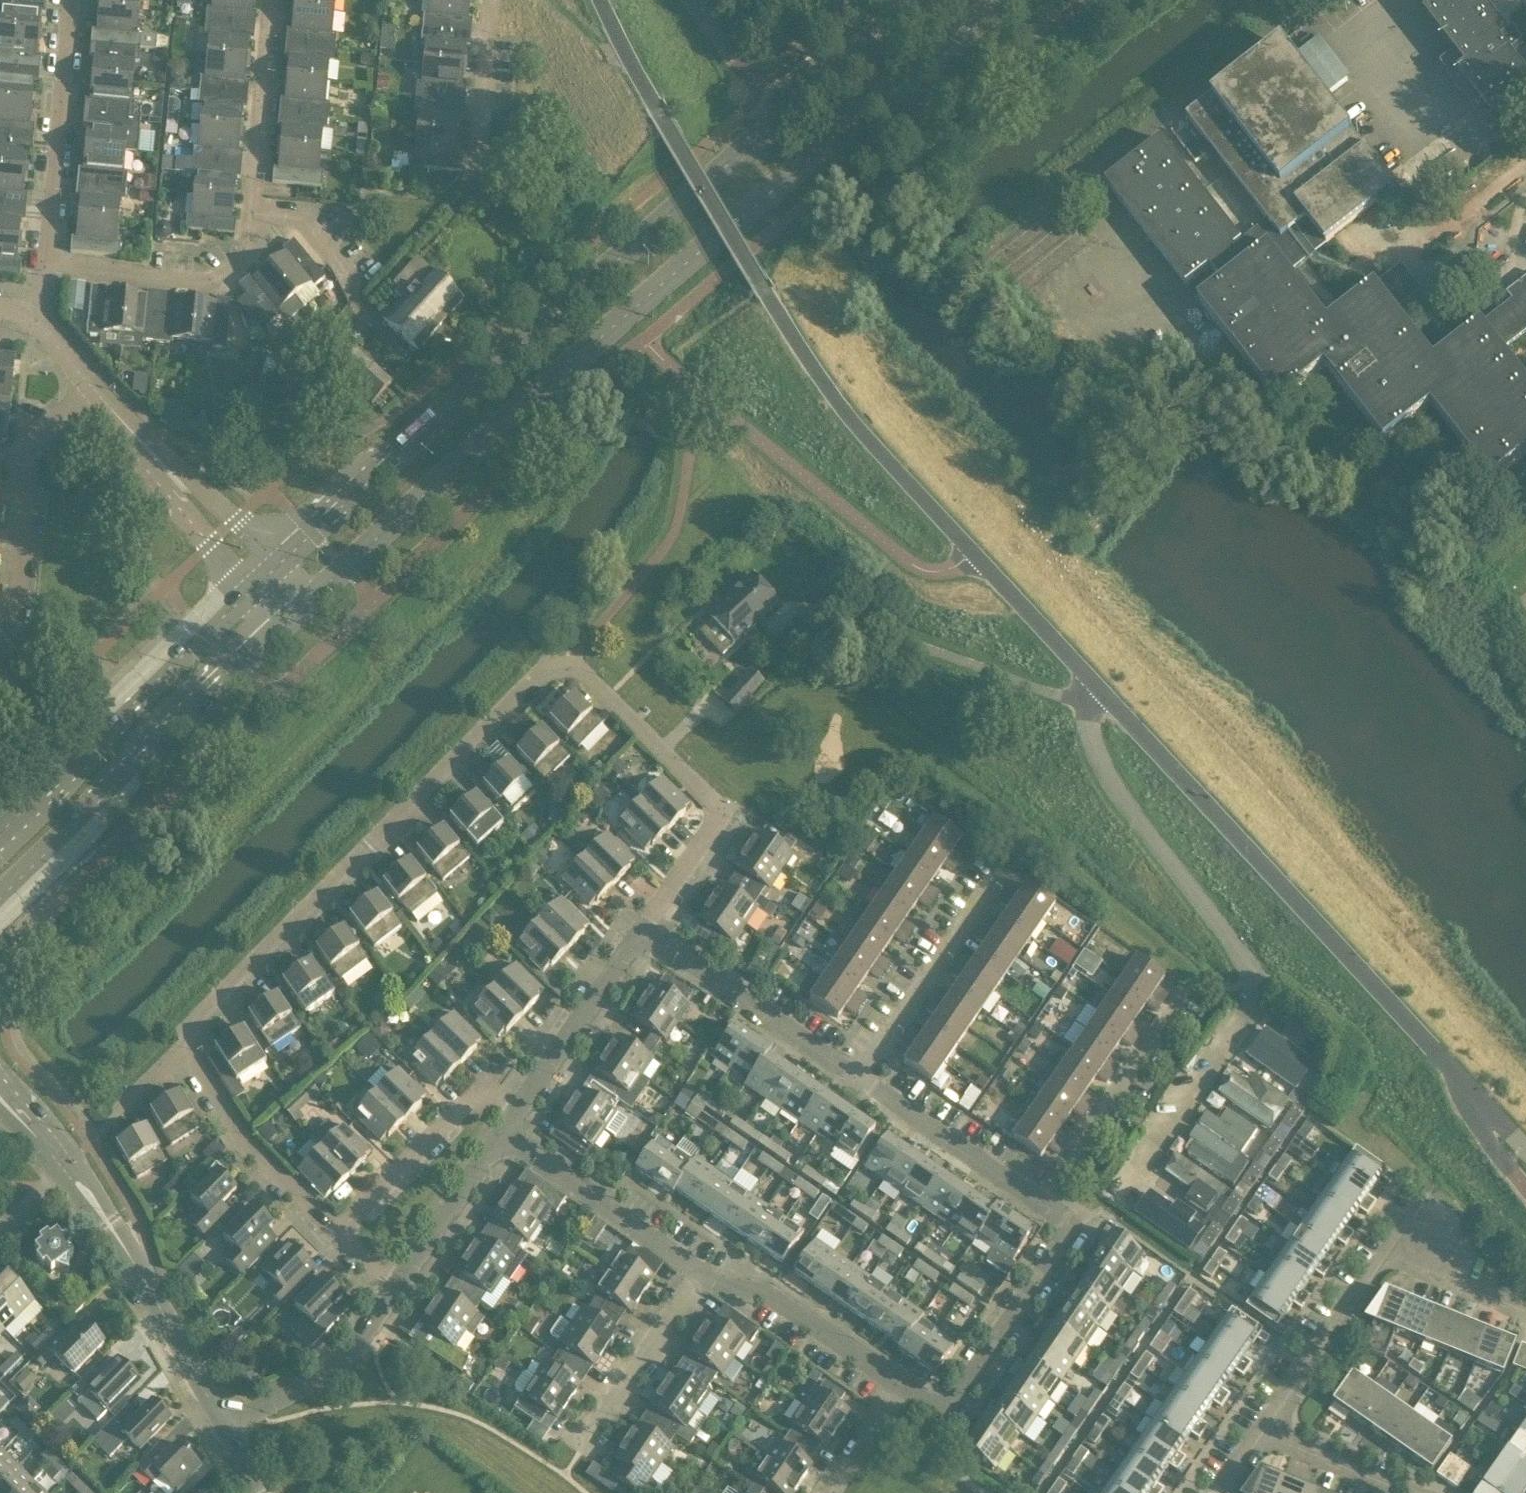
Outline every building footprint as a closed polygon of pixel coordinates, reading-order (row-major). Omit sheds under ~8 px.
[(38,35),(40,14),(45,14),(46,0),(0,0),(0,10),(0,15),(0,31),(38,35)] [(99,10),(138,14),(140,0),(100,0),(99,10)] [(253,0),(213,0),(212,9),(207,8),(206,22),(255,27),(256,13),(252,13),(253,0)] [(294,10),(333,13),(335,0),(295,0),(294,10)] [(428,15),(423,15),(422,28),(471,33),(473,20),(468,19),(470,0),(430,0),(428,15)] [(1425,14),(1456,54),(1440,66),(1487,128),(1525,98),(1525,74),(1512,55),(1520,49),(1483,0),(1442,0),(1425,14)] [(138,14),(99,10),(97,31),(92,31),(90,44),(140,49),(156,51),(157,35),(141,33),(141,35),(136,35),(138,14)] [(333,13),(294,10),(292,30),(287,30),(286,44),(335,49),(336,35),(331,34),(333,13)] [(184,20),(176,20),(175,31),(183,32),(184,20)] [(255,27),(206,22),(204,36),(209,36),(207,57),(247,61),(249,40),(254,41),(255,27)] [(425,43),(423,64),(463,67),(465,47),(470,47),(471,33),(422,28),(421,42),(425,43)] [(40,70),(41,56),(36,56),(38,35),(0,31),(0,66),(40,70)] [(1410,303),(1422,294),(1410,279),(1401,267),(1328,324),(1290,275),(1398,191),(1283,43),(1187,117),(1269,222),(1242,243),(1162,139),(1106,183),(1136,221),(1143,230),(1186,286),(1210,267),(1223,283),(1198,303),(1278,405),(1325,368),(1384,444),(1431,407),(1490,483),(1525,455),(1525,382),(1502,351),(1525,333),(1525,280),(1507,295),(1513,302),(1436,362),(1397,313),(1410,303)] [(94,59),(92,79),(132,83),(134,62),(139,63),(140,49),(90,44),(89,58),(94,59)] [(289,58),(287,79),(327,83),(329,62),(334,62),(335,49),(286,44),(284,57),(289,58)] [(363,53),(362,65),(374,66),(375,54),(363,53)] [(245,82),(247,61),(207,57),(205,78),(200,78),(199,91),(248,96),(250,83),(245,82)] [(463,67),(423,64),(421,85),(417,84),(415,98),(465,103),(466,89),(461,88),(463,67)] [(32,104),(34,83),(38,84),(40,70),(0,66),(0,101),(32,104)] [(180,90),(180,81),(177,77),(170,77),(169,88),(180,90)] [(389,79),(378,78),(377,90),(388,91),(389,79)] [(132,83),(92,79),(90,100),(85,100),(84,114),(133,118),(134,105),(130,104),(132,83)] [(327,83),(287,79),(285,100),(280,99),(279,113),(328,118),(330,104),(325,104),(327,83)] [(248,96),(199,91),(198,105),(202,106),(200,127),(240,130),(242,110),(247,110),(248,96)] [(419,112),(417,133),(456,137),(458,116),(463,116),(465,103),(415,98),(414,111),(419,112)] [(33,139),(34,125),(30,125),(32,104),(0,101),(0,136),(33,139)] [(279,113),(278,127),(282,127),(280,148),(320,152),(330,153),(332,132),(327,132),(328,118),(279,113)] [(84,114),(82,127),(87,128),(85,149),(125,153),(136,154),(140,119),(133,118),(84,114)] [(238,151),(240,130),(200,127),(198,147),(193,147),(192,160),(192,161),(241,166),(243,152),(238,151)] [(456,137),(417,133),(415,154),(410,153),(409,168),(458,172),(459,158),(454,158),(456,137)] [(25,173),(27,152),(32,153),(33,139),(0,136),(0,171),(25,173)] [(355,153),(364,154),(365,139),(357,138),(355,153)] [(320,152),(280,148),(278,169),(273,168),(272,183),(321,188),(323,173),(318,173),(320,152)] [(125,153),(85,149),(83,170),(78,169),(77,183),(126,188),(128,174),(123,174),(125,153)] [(165,157),(163,172),(174,173),(176,158),(165,157)] [(176,158),(174,173),(196,175),(193,196),(233,200),(235,179),(240,179),(241,166),(192,161),(192,160),(176,158)] [(26,208),(28,195),(23,194),(25,173),(0,171),(0,206),(26,208)] [(444,173),(433,185),(442,194),(454,182),(444,173)] [(154,176),(142,175),(141,188),(153,189),(154,176)] [(80,197),(78,218),(118,222),(120,201),(125,201),(126,188),(77,183),(76,197),(80,197)] [(139,200),(151,201),(152,190),(140,189),(139,200)] [(231,221),(233,200),(193,196),(191,217),(187,216),(185,231),(235,235),(236,221),(231,221)] [(18,242),(20,222),(25,222),(26,208),(0,206),(0,241),(18,242)] [(70,253),(120,257),(121,243),(116,243),(118,222),(78,218),(76,239),(72,239),(70,253)] [(171,229),(168,225),(162,224),(157,228),(156,234),(160,238),(166,239),(171,235),(171,229)] [(269,267),(294,298),(311,284),(314,288),(325,279),(293,240),(282,250),(285,253),(269,267)] [(0,241),(0,276),(20,278),(21,264),(16,263),(18,242),(0,241)] [(402,301),(384,321),(417,351),(463,301),(418,259),(394,285),(398,289),(394,293),(402,301)] [(277,312),(294,298),(269,267),(252,281),(249,277),(239,286),(270,324),(280,315),(277,312)] [(84,308),(86,284),(68,283),(66,311),(75,312),(76,307),(84,308)] [(122,334),(126,295),(105,293),(105,288),(91,287),(86,336),(101,337),(101,332),(122,334)] [(126,295),(122,334),(143,337),(142,341),(156,343),(161,293),(147,292),(147,297),(126,295)] [(161,293),(156,343),(170,344),(170,339),(191,341),(195,302),(174,300),(175,295),(161,293)] [(195,302),(191,341),(212,343),(212,348),(226,350),(231,300),(216,299),(216,304),(195,302)] [(248,332),(251,341),(262,338),(260,329),(248,332)] [(372,404),(377,397),(391,383),(355,351),(336,371),(372,404)] [(10,399),(14,357),(0,355),(0,398),(10,399)] [(135,378),(134,391),(146,392),(148,379),(135,378)] [(10,399),(0,398),(0,441),(1,441),(6,442),(10,399)] [(162,425),(180,426),(181,401),(163,401),(162,425)] [(209,423),(221,422),(219,408),(208,409),(209,423)] [(712,622),(700,633),(722,656),(778,604),(751,576),(707,617),(712,622)] [(751,672),(740,683),(752,694),(763,682),(751,672)] [(734,713),(742,705),(731,694),(723,703),(734,713)] [(578,749),(603,724),(597,717),(574,695),(565,703),(562,702),(559,702),(557,704),(556,708),(558,711),(549,720),(578,749)] [(610,717),(604,710),(597,717),(603,724),(610,717)] [(545,782),(570,757),(541,728),(532,736),(529,735),(526,735),(524,737),(523,740),(525,744),(516,752),(545,782)] [(618,760),(609,769),(617,777),(626,768),(618,760)] [(510,815),(536,791),(508,761),(499,769),(496,767),(493,767),(491,770),(490,773),(491,776),(482,784),(510,815)] [(590,772),(599,780),(607,771),(598,763),(590,772)] [(662,778),(639,801),(669,830),(685,813),(683,812),(690,805),(662,778)] [(588,799),(596,808),(607,797),(598,788),(588,799)] [(477,848),(503,825),(475,794),(466,802),(463,800),(460,800),(458,803),(457,806),(458,809),(449,817),(477,848)] [(884,797),(878,805),(885,809),(890,802),(884,797)] [(652,846),(669,830),(639,801),(617,823),(645,851),(651,845),(652,846)] [(565,817),(551,802),(549,831),(565,817)] [(576,813),(584,821),(593,811),(585,804),(576,813)] [(920,838),(958,864),(964,856),(954,849),(961,839),(933,820),(920,838)] [(443,881),(469,859),(443,827),(433,835),(430,833),(427,833),(425,835),(424,839),(425,842),(416,850),(443,881)] [(544,838),(537,829),(525,840),(532,848),(544,838)] [(746,849),(781,873),(794,855),(790,853),(796,844),(786,837),(780,846),(758,831),(746,849)] [(607,834),(584,856),(613,886),(630,869),(628,867),(634,861),(607,834)] [(953,872),(958,864),(920,838),(908,856),(936,875),(943,866),(953,872)] [(749,889),(760,897),(765,888),(770,891),(781,873),(746,849),(734,866),(755,881),(749,889)] [(534,860),(540,867),(550,857),(543,850),(534,860)] [(854,870),(860,861),(851,855),(845,863),(854,870)] [(597,902),(613,886),(584,856),(561,879),(589,907),(595,900),(597,902)] [(929,885),(936,875),(908,856),(896,874),(934,900),(939,892),(929,885)] [(436,892),(410,860),(400,868),(397,866),(394,866),(391,868),(390,871),(392,875),(382,882),(408,914),(411,913),(418,922),(441,903),(433,894),(436,892)] [(527,867),(530,874),(538,872),(536,864),(527,867)] [(847,881),(854,870),(845,864),(837,875),(847,881)] [(928,908),(934,900),(896,874),(884,892),(912,911),(918,901),(928,908)] [(722,884),(710,902),(745,926),(757,909),(763,913),(769,903),(760,897),(749,889),(743,899),(722,884)] [(1010,888),(1004,896),(1042,922),(1055,904),(1027,884),(1020,895),(1010,888)] [(905,921),(912,911),(884,892),(871,909),(909,935),(915,927),(905,921)] [(374,948),(402,926),(377,894),(367,901),(364,899),(361,899),(358,901),(357,904),(358,908),(349,915),(374,948)] [(1042,922),(1004,896),(999,904),(1009,911),(1002,921),(1030,940),(1042,922)] [(561,899),(538,921),(567,950),(584,934),(582,932),(588,926),(561,899)] [(798,912),(803,915),(812,903),(807,899),(798,912)] [(701,922),(692,936),(726,960),(736,946),(733,944),(745,926),(710,902),(698,920),(701,922)] [(904,944),(909,935),(871,909),(859,927),(887,946),(894,937),(904,944)] [(490,926),(494,922),(493,915),(490,911),(482,918),(490,926)] [(488,929),(480,921),(469,931),(478,940),(488,929)] [(551,967),(567,950),(538,921),(515,944),(543,972),(549,965),(551,967)] [(985,923),(980,931),(1018,958),(1030,940),(1002,921),(995,930),(985,923)] [(340,981),(368,960),(343,927),(334,934),(331,932),(327,932),(325,934),(324,937),(325,941),(315,948),(340,981)] [(880,956),(887,946),(859,927),(847,945),(885,971),(890,963),(880,956)] [(786,935),(778,930),(771,941),(778,946),(786,935)] [(1018,958),(980,931),(974,940),(984,946),(977,956),(1005,975),(1018,958)] [(801,949),(805,943),(795,937),(791,942),(801,949)] [(446,951),(439,941),(430,947),(437,957),(446,951)] [(879,979),(885,971),(847,945),(835,963),(863,982),(869,973),(879,979)] [(1066,947),(1059,959),(1068,965),(1076,954),(1066,947)] [(1084,951),(1074,966),(1087,975),(1097,960),(1084,951)] [(961,959),(955,967),(993,993),(1005,975),(977,956),(971,966),(961,959)] [(1136,959),(1123,978),(1161,1004),(1167,996),(1157,989),(1164,979),(1136,959)] [(305,1015),(334,994),(310,961),(300,968),(298,966),(294,966),(292,967),(291,971),(292,974),(282,981),(305,1015)] [(757,978),(763,969),(753,961),(746,971),(757,978)] [(856,992),(863,982),(835,963),(822,981),(860,1007),(866,999),(856,992)] [(515,965),(493,987),(522,1017),(539,1000),(537,998),(543,992),(515,965)] [(438,966),(428,977),(437,986),(448,976),(438,966)] [(993,993),(955,967),(950,975),(960,982),(953,992),(981,1011),(993,993)] [(1056,970),(1051,978),(1057,983),(1062,975),(1056,970)] [(655,983),(642,1000),(678,1024),(690,1007),(686,1004),(692,995),(682,988),(665,976),(658,985),(655,983)] [(1161,1004),(1123,978),(1111,996),(1139,1015),(1145,1005),(1155,1012),(1161,1004)] [(854,1015),(860,1007),(822,981),(810,999),(837,1018),(845,1008),(854,1015)] [(1051,991),(1040,982),(1032,991),(1044,1000),(1051,991)] [(506,1033),(522,1017),(493,987),(470,1010),(498,1038),(504,1031),(506,1033)] [(936,994),(931,1003),(969,1029),(981,1011),(953,992),(946,1001),(936,994)] [(271,1048),(300,1029),(277,994),(267,1001),(264,999),(259,1000),(258,1001),(257,1004),(258,1007),(248,1014),(271,1048)] [(391,994),(387,997),(386,1002),(390,1006),(395,1007),(399,1003),(400,998),(396,994),(391,994)] [(403,1004),(410,1011),(417,1003),(410,996),(403,1004)] [(1111,996),(1099,1013),(1136,1039),(1142,1031),(1132,1024),(1139,1015),(1111,996)] [(666,1042),(678,1024),(642,1000),(630,1018),(652,1033),(645,1042),(655,1049),(662,1039),(666,1042)] [(969,1029),(931,1003),(925,1011),(935,1018),(928,1027),(956,1047),(969,1029)] [(1099,1013),(1086,1031),(1114,1050),(1121,1041),(1131,1048),(1136,1039),(1099,1013)] [(431,1036),(460,1065),(476,1049),(474,1047),(481,1041),(453,1014),(431,1036)] [(380,1023),(371,1032),(380,1040),(389,1032),(380,1023)] [(1035,1039),(1042,1029),(1035,1023),(1028,1034),(1035,1039)] [(1013,1032),(1020,1037),(1025,1028),(1019,1024),(1013,1032)] [(1296,1085),(1296,1086),(1314,1059),(1263,1025),(1246,1051),(1296,1085)] [(731,1070),(752,1039),(733,1026),(712,1058),(731,1070)] [(912,1030),(906,1038),(944,1064),(956,1047),(928,1027),(922,1037),(912,1030)] [(220,1079),(234,1101),(245,1094),(237,1081),(266,1063),(244,1028),(233,1035),(230,1032),(227,1032),(224,1034),(223,1037),(224,1041),(214,1047),(230,1073),(220,1079)] [(1086,1031),(1074,1049),(1112,1075),(1118,1067),(1108,1060),(1114,1050),(1086,1031)] [(1007,1040),(1014,1045),(1019,1038),(1012,1033),(1007,1040)] [(368,1035),(356,1047),(365,1056),(377,1043),(368,1035)] [(444,1082),(460,1065),(431,1036),(408,1059),(436,1086),(442,1080),(444,1082)] [(606,1054),(641,1078),(653,1060),(649,1058),(655,1049),(645,1042),(639,1051),(618,1036),(606,1054)] [(944,1064),(906,1038),(901,1046),(911,1053),(903,1064),(931,1083),(944,1064)] [(338,1039),(330,1044),(335,1051),(343,1046),(338,1039)] [(731,1070),(747,1082),(748,1083),(767,1055),(768,1056),(771,1052),(752,1039),(731,1070)] [(1023,1040),(1017,1050),(1024,1054),(1030,1045),(1023,1040)] [(1112,1075),(1074,1049),(1062,1067),(1090,1086),(1096,1076),(1106,1083),(1112,1075)] [(606,1054),(594,1071),(615,1086),(609,1095),(619,1102),(631,1110),(650,1084),(641,1078),(606,1054)] [(745,1086),(763,1099),(785,1068),(768,1056),(767,1055),(748,1083),(747,1082),(745,1086)] [(1062,1067),(1050,1084),(1087,1111),(1093,1103),(1083,1096),(1090,1086),(1062,1067)] [(803,1080),(785,1068),(763,1099),(781,1111),(803,1080)] [(398,1069),(375,1092),(405,1121),(421,1105),(419,1103),(425,1097),(398,1069)] [(1003,1070),(999,1076),(1006,1080),(1010,1074),(1003,1070)] [(1224,1089),(1271,1120),(1283,1101),(1236,1070),(1224,1089)] [(322,1074),(313,1082),(319,1089),(329,1081),(322,1074)] [(1324,1082),(1314,1076),(1304,1091),(1302,1093),(1312,1100),(1324,1082)] [(299,1084),(295,1079),(290,1078),(285,1081),(291,1090),(299,1084)] [(569,1107),(604,1131),(615,1138),(627,1121),(612,1111),(619,1102),(609,1095),(587,1080),(569,1107)] [(803,1080),(781,1111),(799,1123),(821,1092),(803,1080)] [(1087,1111),(1050,1084),(1037,1102),(1065,1122),(1072,1112),(1082,1119),(1087,1111)] [(1299,1088),(1296,1088),(1289,1099),(1305,1110),(1306,1109),(1312,1100),(1302,1093),(1304,1091),(1299,1088)] [(171,1146),(201,1128),(180,1092),(169,1099),(166,1096),(163,1096),(162,1097),(159,1101),(160,1104),(150,1111),(171,1146)] [(388,1138),(405,1121),(375,1092),(353,1115),(380,1142),(387,1136),(388,1138)] [(799,1123),(817,1136),(838,1104),(821,1092),(799,1123)] [(694,1101),(705,1108),(709,1101),(699,1094),(694,1101)] [(686,1114),(686,1113),(691,1106),(692,1104),(681,1096),(680,1096),(674,1106),(686,1114)] [(964,1096),(958,1106),(967,1113),(974,1103),(964,1096)] [(298,1097),(284,1110),(297,1124),(303,1118),(298,1113),(306,1105),(298,1097)] [(720,1109),(709,1101),(705,1108),(715,1116),(720,1109)] [(1037,1102),(1025,1120),(1063,1146),(1069,1138),(1059,1131),(1065,1122),(1037,1102)] [(817,1136),(835,1148),(856,1117),(838,1104),(817,1136)] [(1282,1123),(1291,1130),(1303,1112),(1294,1105),(1282,1123)] [(686,1113),(697,1120),(701,1113),(691,1106),(686,1113)] [(604,1131),(569,1107),(557,1125),(574,1137),(566,1149),(587,1163),(596,1150),(593,1148),(604,1131)] [(712,1120),(701,1113),(697,1120),(707,1127),(712,1120)] [(1226,1113),(1219,1123),(1208,1115),(1201,1125),(1243,1153),(1257,1133),(1226,1113)] [(662,1118),(657,1115),(652,1115),(648,1121),(656,1126),(662,1118)] [(835,1148),(828,1157),(851,1173),(876,1136),(872,1134),(875,1129),(856,1117),(835,1148)] [(730,1126),(740,1133),(745,1126),(734,1119),(730,1126)] [(719,1125),(712,1120),(707,1127),(714,1132),(719,1125)] [(1063,1146),(1025,1120),(1012,1139),(1040,1158),(1047,1147),(1057,1154),(1063,1146)] [(349,1177),(366,1160),(364,1159),(370,1152),(342,1125),(336,1132),(327,1123),(311,1140),(320,1148),(349,1177)] [(1297,1135),(1306,1140),(1314,1129),(1306,1123),(1297,1135)] [(259,1134),(266,1142),(276,1132),(269,1125),(259,1134)] [(719,1125),(714,1132),(722,1137),(726,1130),(719,1125)] [(136,1180),(167,1162),(146,1126),(136,1132),(133,1130),(130,1130),(127,1131),(126,1134),(126,1138),(116,1144),(136,1180)] [(755,1133),(745,1126),(740,1133),(751,1140),(755,1133)] [(1180,1151),(1226,1185),(1243,1161),(1197,1128),(1180,1151)] [(737,1137),(726,1130),(722,1137),(732,1144),(737,1137)] [(1261,1153),(1271,1159),(1283,1142),(1273,1135),(1261,1153)] [(1298,1151),(1306,1140),(1297,1135),(1290,1145),(1298,1151)] [(747,1145),(737,1137),(732,1144),(743,1152),(747,1145)] [(865,1168),(883,1181),(905,1150),(886,1137),(865,1168)] [(635,1169),(654,1182),(675,1151),(657,1138),(635,1169)] [(213,1163),(226,1150),(216,1141),(203,1153),(213,1163)] [(765,1150),(776,1157),(780,1150),(770,1143),(765,1150)] [(333,1193),(349,1177),(320,1148),(297,1171),(325,1198),(331,1192),(333,1193)] [(791,1158),(780,1150),(776,1157),(786,1165),(791,1158)] [(905,1150),(883,1181),(901,1193),(923,1162),(905,1150)] [(1355,1150),(1343,1167),(1374,1188),(1380,1179),(1389,1185),(1394,1177),(1355,1150)] [(654,1182),(656,1184),(673,1195),(675,1191),(674,1190),(693,1163),(692,1162),(675,1151),(654,1182)] [(757,1162),(768,1169),(772,1162),(762,1155),(757,1162)] [(1276,1166),(1284,1172),(1292,1160),(1284,1155),(1276,1166)] [(1160,1182),(1208,1215),(1225,1190),(1177,1157),(1160,1182)] [(692,1203),(714,1171),(695,1158),(692,1162),(693,1163),(674,1190),(675,1191),(692,1203)] [(1334,1160),(1323,1176),(1332,1182),(1371,1210),(1376,1203),(1368,1197),(1374,1188),(1343,1167),(1334,1160)] [(783,1169),(772,1162),(768,1169),(779,1176),(783,1169)] [(940,1175),(923,1162),(901,1193),(919,1206),(940,1175)] [(1241,1183),(1243,1184),(1251,1189),(1263,1171),(1253,1165),(1241,1183)] [(1284,1172),(1276,1166),(1268,1177),(1276,1183),(1284,1172)] [(801,1174),(811,1182),(816,1175),(805,1168),(801,1174)] [(731,1184),(710,1215),(728,1227),(749,1196),(759,1182),(741,1170),(738,1173),(731,1184)] [(516,1184),(504,1201),(540,1225),(552,1208),(557,1212),(566,1198),(526,1171),(517,1184),(516,1184)] [(692,1203),(710,1215),(731,1184),(714,1171),(692,1203)] [(216,1172),(190,1199),(201,1210),(189,1222),(205,1239),(225,1219),(216,1211),(236,1191),(216,1172)] [(827,1182),(816,1175),(811,1182),(822,1189),(827,1182)] [(919,1206),(937,1218),(958,1187),(940,1175),(919,1206)] [(163,1191),(175,1202),(187,1188),(176,1177),(163,1191)] [(793,1186),(803,1193),(808,1186),(798,1179),(793,1186)] [(1367,1216),(1371,1210),(1332,1182),(1321,1198),(1352,1220),(1358,1210),(1367,1216)] [(819,1194),(808,1186),(803,1193),(814,1201),(819,1194)] [(1262,1186),(1254,1198),(1262,1204),(1270,1192),(1262,1186)] [(954,1230),(976,1199),(958,1187),(937,1218),(954,1230)] [(1194,1236),(1205,1222),(1157,1188),(1147,1203),(1194,1236)] [(1221,1212),(1230,1219),(1242,1201),(1233,1194),(1221,1212)] [(767,1208),(749,1196),(728,1227),(745,1239),(767,1208)] [(815,1208),(822,1213),(830,1202),(823,1197),(815,1208)] [(1254,1215),(1262,1204),(1254,1198),(1246,1209),(1254,1215)] [(1346,1229),(1352,1220),(1321,1198),(1310,1214),(1349,1241),(1354,1235),(1346,1229)] [(976,1199),(954,1230),(973,1243),(976,1239),(975,1239),(994,1211),(993,1211),(976,1199)] [(540,1225),(504,1201),(492,1219),(496,1222),(490,1231),(517,1249),(523,1240),(527,1243),(540,1225)] [(850,1208),(860,1215),(865,1208),(854,1201),(850,1208)] [(252,1207),(223,1237),(235,1250),(226,1260),(242,1277),(262,1257),(252,1247),(268,1231),(272,1227),(252,1207)] [(993,1251),(1014,1219),(996,1207),(993,1211),(994,1211),(975,1239),(976,1239),(993,1251)] [(763,1252),(785,1220),(767,1208),(745,1239),(763,1252)] [(875,1216),(865,1208),(860,1215),(871,1223),(875,1216)] [(1212,1224),(1222,1231),(1230,1219),(1221,1212),(1216,1209),(1213,1210),(1206,1220),(1212,1224)] [(841,1220),(852,1227),(857,1220),(846,1213),(841,1220)] [(1345,1248),(1349,1241),(1310,1214),(1299,1230),(1330,1251),(1336,1242),(1345,1248)] [(1232,1229),(1240,1235),(1249,1223),(1240,1218),(1232,1229)] [(594,1219),(584,1234),(595,1241),(604,1225),(594,1219)] [(1033,1232),(1014,1219),(993,1251),(985,1263),(1006,1278),(1015,1266),(1011,1264),(1033,1232)] [(803,1233),(785,1220),(763,1252),(782,1264),(803,1233)] [(867,1227),(857,1220),(852,1227),(863,1234),(867,1227)] [(1200,1242),(1210,1248),(1210,1249),(1222,1231),(1212,1224),(1200,1242)] [(885,1232),(896,1240),(900,1233),(890,1226),(885,1232)] [(1233,1246),(1240,1235),(1232,1229),(1225,1241),(1233,1246)] [(1324,1260),(1330,1251),(1299,1230),(1289,1245),(1288,1245),(1327,1273),(1332,1266),(1324,1260)] [(517,1249),(490,1231),(484,1240),(480,1237),(468,1255),(503,1279),(509,1283),(527,1256),(517,1249)] [(911,1240),(900,1233),(896,1240),(906,1247),(911,1240)] [(1143,1254),(1112,1233),(1099,1251),(1130,1273),(1143,1254)] [(41,1246),(34,1252),(40,1259),(36,1261),(42,1270),(46,1267),(51,1274),(54,1271),(68,1273),(69,1260),(73,1257),(68,1250),(71,1247),(65,1239),(62,1242),(56,1235),(49,1240),(47,1237),(39,1243),(41,1246)] [(877,1244),(888,1251),(892,1244),(882,1237),(877,1244)] [(1280,1239),(1269,1255),(1277,1261),(1308,1283),(1314,1273),(1323,1279),(1327,1273),(1288,1245),(1289,1245),(1280,1239)] [(793,1272),(812,1285),(834,1254),(815,1241),(793,1272)] [(294,1278),(308,1263),(287,1242),(261,1269),(281,1289),(273,1297),(282,1306),(302,1286),(294,1278)] [(918,1245),(913,1252),(921,1257),(931,1264),(936,1257),(941,1250),(930,1243),(925,1250),(918,1245)] [(892,1244),(888,1251),(898,1259),(903,1252),(892,1244)] [(620,1254),(608,1272),(643,1296),(655,1279),(633,1264),(640,1255),(630,1248),(623,1257),(620,1254)] [(1210,1261),(1217,1266),(1218,1265),(1220,1266),(1227,1255),(1218,1249),(1210,1261)] [(1099,1251),(1086,1270),(1090,1273),(1091,1272),(1118,1291),(1119,1290),(1123,1293),(1130,1297),(1141,1280),(1130,1273),(1099,1251)] [(851,1266),(834,1254),(812,1285),(830,1297),(851,1266)] [(503,1279),(468,1255),(455,1272),(460,1275),(453,1284),(481,1303),(487,1294),(491,1296),(503,1279)] [(936,1257),(931,1264),(942,1271),(949,1276),(954,1269),(946,1265),(936,1257)] [(1217,1266),(1210,1261),(1203,1272),(1211,1278),(1219,1267),(1217,1266)] [(1302,1292),(1308,1283),(1277,1261),(1266,1277),(1305,1304),(1310,1298),(1302,1292)] [(913,1268),(923,1276),(928,1269),(917,1262),(913,1268)] [(830,1297),(848,1310),(869,1278),(851,1266),(830,1297)] [(928,1269),(923,1276),(934,1283),(938,1276),(928,1269)] [(599,1292),(593,1301),(620,1320),(626,1311),(631,1314),(643,1296),(608,1272),(595,1290),(599,1292)] [(1123,1293),(1119,1290),(1118,1291),(1091,1272),(1090,1273),(1078,1290),(1110,1311),(1123,1293)] [(956,1281),(967,1289),(972,1282),(961,1274),(956,1281)] [(19,1317),(34,1302),(8,1276),(0,1284),(0,1298),(19,1317)] [(1301,1311),(1305,1304),(1266,1277),(1255,1293),(1286,1314),(1293,1305),(1301,1311)] [(294,1307),(304,1317),(291,1330),(310,1349),(344,1315),(334,1306),(343,1297),(323,1278),(294,1307)] [(887,1291),(869,1278),(848,1310),(865,1322),(887,1291)] [(1155,1278),(1150,1285),(1161,1293),(1166,1285),(1155,1278)] [(982,1289),(972,1282),(967,1289),(977,1296),(982,1289)] [(481,1303),(453,1284),(447,1293),(443,1290),(431,1308),(466,1332),(472,1337),(484,1319),(474,1312),(481,1303)] [(1169,1284),(1161,1294),(1168,1299),(1175,1288),(1169,1284)] [(948,1293),(959,1300),(964,1293),(953,1286),(948,1293)] [(1098,1329),(1110,1311),(1078,1290),(1066,1307),(1098,1329)] [(1181,1302),(1189,1307),(1197,1296),(1189,1290),(1181,1302)] [(1408,1299),(1386,1290),(1372,1326),(1367,1341),(1363,1350),(1384,1359),(1395,1332),(1408,1299)] [(865,1322),(883,1334),(905,1303),(887,1291),(865,1322)] [(964,1293),(959,1300),(969,1307),(974,1300),(964,1293)] [(1280,1323),(1286,1314),(1255,1293),(1244,1309),(1283,1336),(1288,1329),(1280,1323)] [(1161,1309),(1168,1299),(1161,1294),(1154,1305),(1161,1309)] [(19,1317),(0,1298),(0,1327),(5,1331),(19,1317)] [(71,1320),(85,1306),(81,1302),(59,1299),(58,1305),(54,1309),(65,1320),(68,1317),(71,1320)] [(1434,1310),(1408,1299),(1395,1332),(1421,1343),(1434,1310)] [(583,1308),(571,1325),(606,1350),(618,1332),(614,1329),(620,1320),(593,1301),(587,1311),(583,1308)] [(1181,1318),(1189,1307),(1181,1302),(1173,1313),(1181,1318)] [(924,1316),(905,1303),(883,1334),(900,1346),(901,1346),(920,1319),(921,1320),(924,1316)] [(711,1317),(699,1335),(734,1359),(745,1343),(749,1345),(759,1331),(724,1307),(715,1320),(711,1317)] [(1098,1329),(1066,1307),(1054,1325),(1085,1347),(1098,1329)] [(466,1332),(431,1308),(419,1326),(423,1328),(414,1342),(462,1374),(468,1359),(454,1350),(466,1332)] [(1461,1320),(1434,1310),(1421,1343),(1448,1353),(1461,1320)] [(1264,1346),(1269,1339),(1230,1312),(1219,1328),(1250,1350),(1256,1340),(1264,1346)] [(606,1350),(571,1325),(560,1318),(551,1333),(551,1338),(563,1346),(556,1355),(566,1362),(573,1353),(594,1367),(606,1350)] [(901,1346),(900,1346),(897,1350),(916,1362),(938,1331),(921,1320),(920,1319),(901,1346)] [(1144,1319),(1137,1330),(1144,1334),(1151,1324),(1144,1319)] [(1448,1353),(1475,1364),(1488,1331),(1461,1320),(1448,1353)] [(1159,1333),(1167,1339),(1175,1327),(1167,1321),(1159,1333)] [(943,1323),(938,1331),(916,1362),(935,1375),(962,1336),(943,1323)] [(53,1355),(73,1375),(104,1344),(84,1324),(63,1345),(54,1337),(32,1359),(41,1368),(53,1355)] [(1073,1365),(1085,1347),(1054,1325),(1042,1343),(1073,1365)] [(48,1328),(40,1337),(46,1344),(55,1334),(48,1328)] [(1243,1359),(1250,1350),(1219,1328),(1208,1344),(1247,1371),(1252,1364),(1243,1359)] [(1136,1345),(1144,1334),(1137,1330),(1130,1340),(1136,1345)] [(1515,1342),(1488,1331),(1475,1364),(1502,1375),(1515,1342)] [(722,1377),(734,1359),(699,1335),(687,1352),(708,1367),(702,1376),(712,1383),(718,1374),(722,1377)] [(40,1337),(30,1347),(37,1353),(46,1344),(40,1337)] [(230,1354),(238,1346),(229,1337),(221,1345),(230,1354)] [(1073,1365),(1042,1343),(1029,1361),(1061,1383),(1073,1365)] [(1242,1377),(1247,1371),(1208,1344),(1197,1360),(1228,1381),(1234,1372),(1242,1377)] [(1512,1367),(1523,1371),(1525,1364),(1525,1346),(1521,1344),(1512,1367)] [(412,1369),(419,1360),(403,1349),(396,1358),(412,1369)] [(7,1362),(13,1369),(23,1360),(16,1353),(7,1362)] [(1137,1365),(1146,1371),(1154,1359),(1145,1353),(1137,1365)] [(546,1361),(534,1379),(569,1403),(582,1385),(560,1371),(566,1362),(556,1355),(550,1364),(546,1361)] [(1120,1355),(1112,1365),(1119,1370),(1126,1360),(1120,1355)] [(87,1375),(70,1392),(79,1400),(78,1401),(98,1421),(107,1412),(139,1379),(119,1359),(99,1378),(95,1383),(87,1375)] [(1221,1390),(1228,1381),(1197,1360),(1186,1375),(1225,1403),(1230,1396),(1221,1390)] [(1048,1401),(1061,1383),(1029,1361),(1017,1379),(1048,1401)] [(1413,1361),(1408,1368),(1419,1376),(1424,1368),(1413,1361)] [(13,1369),(7,1362),(0,1368),(0,1373),(5,1378),(13,1369)] [(1112,1381),(1119,1370),(1112,1365),(1105,1376),(1112,1381)] [(1138,1382),(1146,1371),(1137,1365),(1130,1376),(1138,1382)] [(813,1369),(807,1378),(817,1384),(822,1375),(813,1369)] [(1178,1370),(1168,1384),(1176,1390),(1175,1391),(1206,1413),(1212,1403),(1220,1409),(1225,1403),(1186,1375),(1178,1370)] [(569,1403),(534,1379),(524,1371),(514,1385),(515,1392),(526,1399),(520,1408),(530,1415),(536,1406),(557,1421),(569,1403)] [(674,1371),(662,1388),(697,1412),(706,1418),(718,1401),(709,1395),(706,1392),(712,1383),(702,1376),(696,1386),(674,1371)] [(258,1384),(252,1372),(239,1379),(245,1391),(258,1384)] [(1331,1402),(1351,1417),(1372,1387),(1351,1373),(1331,1402)] [(1413,1391),(1419,1383),(1419,1382),(1408,1375),(1403,1384),(1413,1391)] [(1048,1401),(1017,1379),(1005,1397),(1036,1419),(1048,1401)] [(802,1406),(837,1430),(849,1412),(839,1405),(845,1396),(824,1382),(818,1391),(814,1388),(802,1406)] [(1116,1396),(1124,1402),(1132,1391),(1124,1385),(1116,1396)] [(1391,1401),(1372,1387),(1351,1417),(1371,1430),(1391,1401)] [(687,1427),(697,1412),(662,1388),(650,1406),(672,1421),(665,1430),(675,1436),(689,1446),(697,1434),(687,1427)] [(1095,1391),(1088,1402),(1094,1406),(1102,1396),(1095,1391)] [(1199,1422),(1206,1413),(1175,1391),(1164,1407),(1203,1434),(1208,1427),(1199,1422)] [(1463,1394),(1457,1402),(1468,1410),(1474,1402),(1463,1394)] [(1116,1413),(1124,1402),(1116,1396),(1108,1408),(1116,1413)] [(16,1410),(28,1422),(41,1409),(28,1397),(16,1410)] [(1023,1438),(1036,1419),(1005,1397),(993,1414),(992,1415),(1020,1434),(1019,1435),(1023,1438)] [(1444,1410),(1449,1403),(1439,1397),(1435,1404),(1444,1410)] [(0,1400),(0,1413),(9,1404),(3,1398),(0,1400)] [(120,1413),(92,1441),(109,1458),(128,1439),(140,1450),(171,1419),(152,1400),(129,1423),(120,1413)] [(1391,1401),(1371,1430),(1391,1444),(1411,1415),(1391,1401)] [(1495,1417),(1501,1408),(1491,1401),(1485,1411),(1495,1417)] [(53,1432),(73,1412),(63,1402),(43,1423),(53,1432)] [(1087,1417),(1094,1406),(1088,1402),(1080,1412),(1087,1417)] [(732,1417),(739,1422),(747,1411),(740,1406),(732,1417)] [(794,1426),(788,1435),(815,1454),(821,1445),(825,1448),(837,1430),(802,1406),(790,1423),(794,1426)] [(1203,1434),(1164,1407),(1153,1423),(1184,1444),(1190,1435),(1199,1440),(1203,1434)] [(992,1415),(993,1414),(989,1411),(976,1430),(1008,1451),(1019,1435),(1020,1434),(992,1415)] [(1461,1427),(1467,1419),(1460,1413),(1454,1422),(1461,1427)] [(1485,1428),(1491,1419),(1482,1413),(1476,1422),(1485,1428)] [(1431,1429),(1411,1415),(1391,1444),(1410,1458),(1431,1429)] [(1094,1428),(1102,1434),(1110,1422),(1102,1416),(1094,1428)] [(10,1426),(19,1435),(25,1429),(16,1420),(10,1426)] [(1516,1435),(1525,1441),(1525,1421),(1516,1435)] [(1142,1438),(1181,1465),(1186,1459),(1177,1453),(1184,1444),(1153,1423),(1142,1438)] [(675,1436),(665,1430),(659,1439),(638,1424),(625,1442),(661,1466),(673,1448),(669,1446),(675,1436)] [(1063,1437),(1070,1442),(1077,1431),(1070,1427),(1063,1437)] [(1094,1445),(1102,1434),(1094,1428),(1086,1439),(1094,1445)] [(34,1438),(25,1429),(19,1435),(28,1444),(34,1438)] [(1410,1458),(1431,1472),(1451,1443),(1431,1429),(1410,1458)] [(995,1470),(1008,1451),(976,1430),(963,1448),(995,1470)] [(777,1442),(765,1459),(801,1483),(812,1466),(809,1463),(815,1454),(788,1435),(781,1444),(777,1442)] [(1525,1462),(1525,1441),(1516,1435),(1494,1467),(1525,1489),(1525,1462)] [(1070,1442),(1063,1437),(1056,1448),(1063,1452),(1070,1442)] [(1177,1472),(1181,1465),(1142,1438),(1131,1454),(1162,1475),(1168,1466),(1177,1472)] [(661,1466),(625,1442),(613,1459),(620,1464),(611,1477),(635,1492),(658,1492),(657,1489),(656,1485),(653,1481),(651,1480),(661,1466)] [(177,1490),(200,1467),(178,1444),(163,1459),(154,1451),(137,1468),(163,1492),(180,1492),(177,1490)] [(1072,1460),(1080,1465),(1088,1454),(1080,1448),(1072,1460)] [(41,1456),(50,1465),(56,1459),(47,1450),(41,1456)] [(0,1454),(0,1485),(18,1467),(2,1452),(0,1454)] [(751,1488),(758,1492),(763,1492),(767,1486),(777,1492),(794,1492),(801,1483),(765,1459),(757,1453),(746,1471),(749,1473),(743,1483),(751,1488)] [(1162,1475),(1131,1454),(1120,1470),(1154,1492),(1162,1492),(1164,1490),(1155,1485),(1162,1475)] [(1450,1456),(1436,1476),(1446,1482),(1459,1463),(1450,1456)] [(65,1468),(56,1459),(50,1465),(59,1474),(65,1468)] [(1073,1477),(1080,1465),(1072,1460),(1064,1471),(1073,1477)] [(1039,1473),(1045,1477),(1053,1467),(1046,1462),(1039,1473)] [(1469,1469),(1459,1463),(1446,1482),(1455,1489),(1469,1469)] [(0,1485),(0,1492),(23,1492),(33,1483),(18,1467),(0,1485)] [(1525,1491),(1525,1489),(1494,1467),(1476,1492),(1525,1492),(1525,1491)] [(1283,1478),(1261,1469),(1251,1492),(1277,1492),(1283,1478)] [(1120,1470),(1109,1485),(1120,1492),(1154,1492),(1120,1470)] [(1045,1477),(1039,1473),(1031,1483),(1038,1488),(1045,1477)] [(1310,1488),(1283,1478),(1277,1492),(1308,1492),(1310,1488)] [(1053,1492),(1061,1492),(1067,1485),(1058,1480),(1050,1491),(1053,1492)] [(78,1492),(83,1492),(87,1490),(78,1481),(72,1486),(78,1492)] [(23,1492),(43,1492),(33,1483),(23,1492)]
